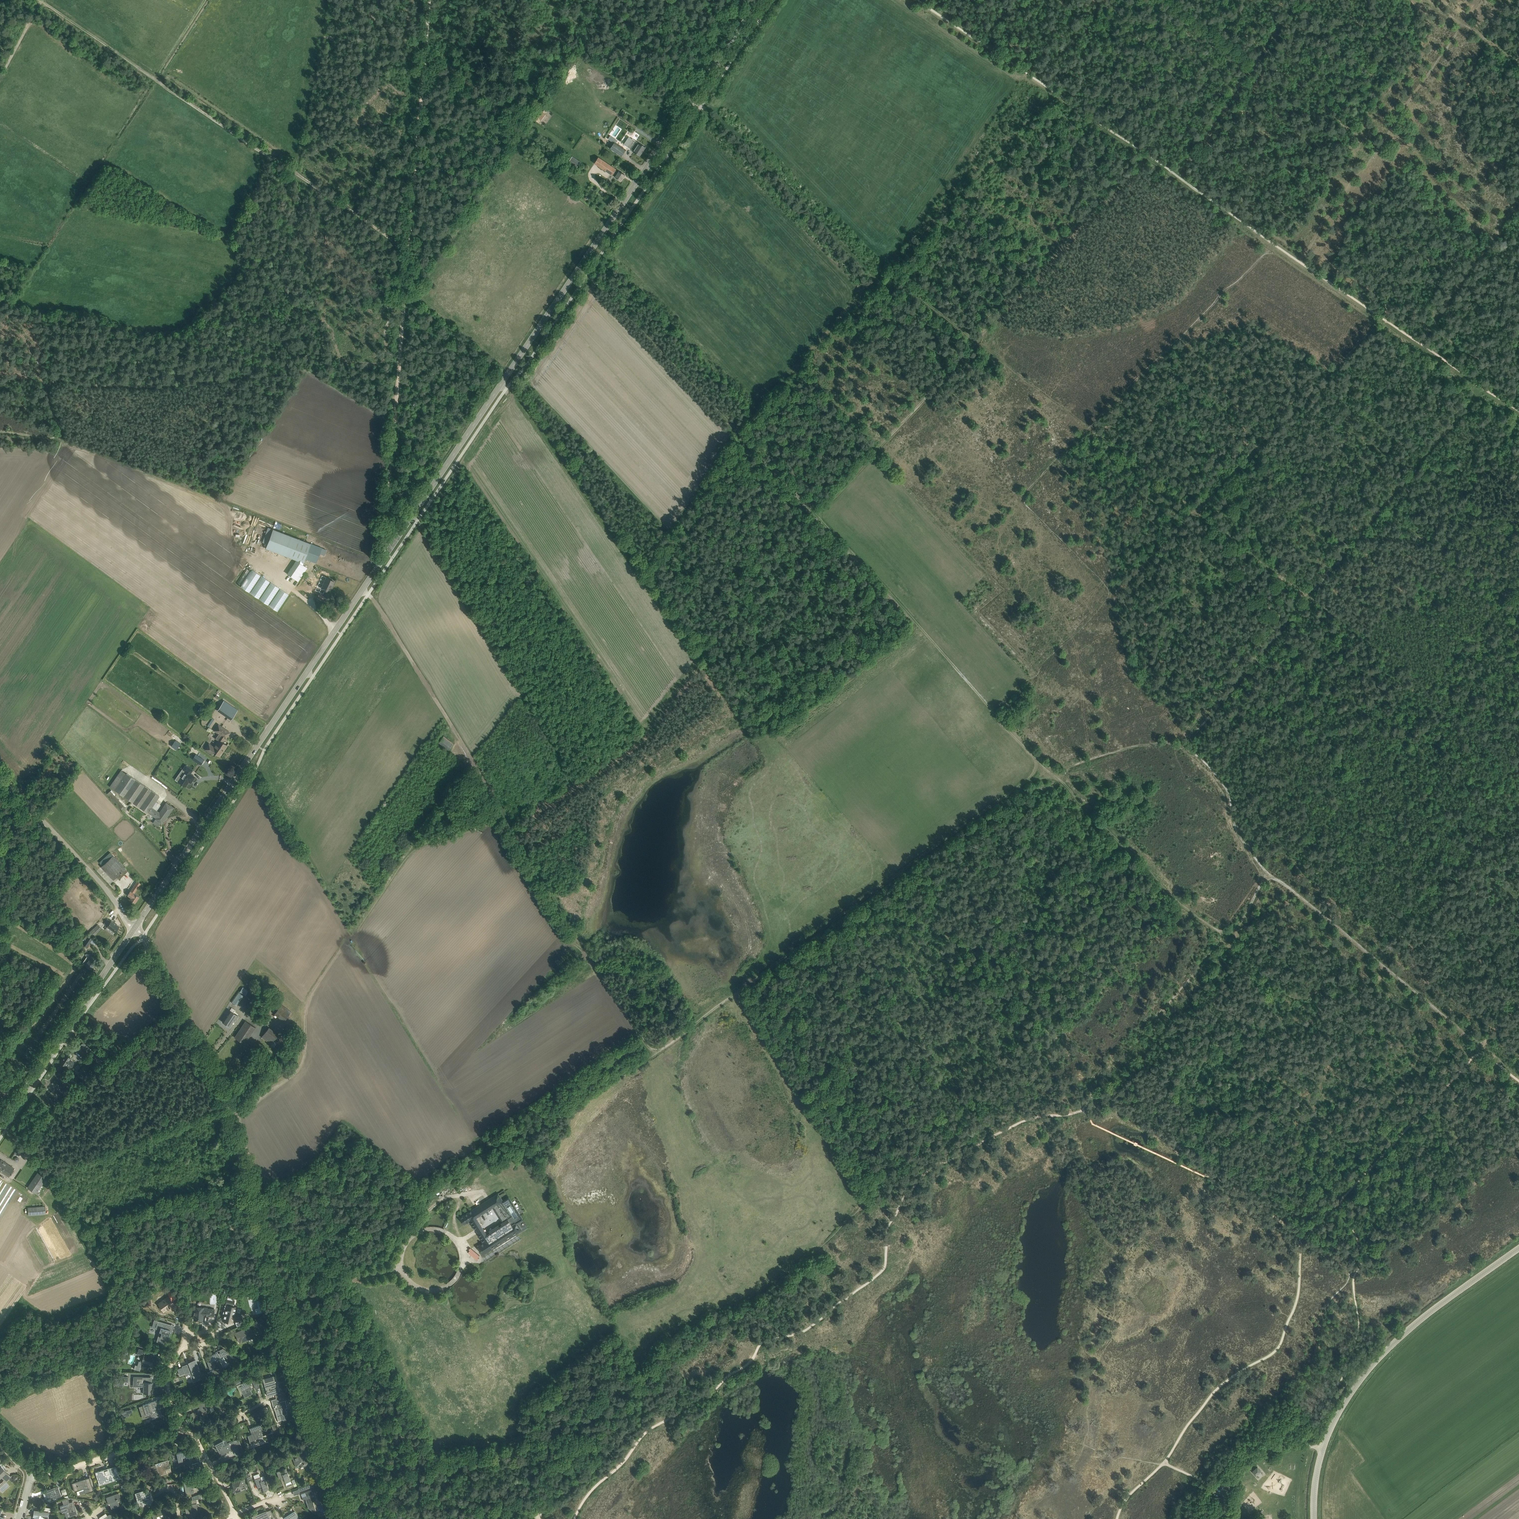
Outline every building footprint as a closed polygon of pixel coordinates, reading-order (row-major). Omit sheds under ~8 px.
[(544,118),(549,121),(553,112),(548,110),(544,118)] [(633,139),(630,143),(627,147),(634,151),(640,155),(645,147),(636,141),(633,139)] [(569,160),(578,165),(581,161),(573,155),(569,160)] [(612,175),(614,173),(613,173),(616,170),(616,169),(599,157),(594,163),(612,175)] [(618,172),(616,170),(613,173),(614,173),(616,175),(615,177),(621,181),(625,174),(619,171),(618,172)] [(322,548),(273,529),(266,548),(296,560),(287,574),(298,581),(307,568),(303,564),(305,559),(316,563),(322,548)] [(249,592),(261,575),(252,569),(241,586),(249,592)] [(258,598),(270,581),(262,576),(250,593),(258,598)] [(334,581),(326,578),(321,588),(329,592),(334,581)] [(268,605),(279,588),(271,582),(259,599),(268,605)] [(277,611),(289,594),(280,588),(269,605),(277,611)] [(217,710),(228,717),(231,720),(238,710),(224,700),(217,710)] [(213,755),(215,753),(219,755),(223,750),(227,745),(222,742),(224,737),(226,739),(230,732),(218,724),(214,731),(221,736),(214,746),(209,743),(204,749),(213,755)] [(438,742),(449,749),(454,742),(443,735),(438,742)] [(192,759),(201,765),(204,759),(196,754),(192,759)] [(186,771),(178,781),(185,786),(190,779),(192,781),(195,777),(190,773),(192,770),(186,765),(183,769),(186,771)] [(173,807),(169,805),(166,802),(160,812),(152,807),(159,796),(121,770),(110,786),(148,813),(149,812),(156,818),(155,819),(162,824),(166,817),(166,818),(173,807)] [(107,794),(122,810),(126,807),(115,796),(114,797),(110,792),(107,794)] [(128,871),(113,855),(101,866),(113,879),(117,876),(119,879),(128,871)] [(139,896),(137,895),(135,893),(141,884),(137,881),(128,895),(131,897),(130,899),(135,903),(139,896)] [(119,926),(117,925),(111,920),(111,921),(108,918),(104,924),(107,926),(115,932),(119,926)] [(92,936),(100,928),(97,925),(89,933),(92,936)] [(88,936),(83,944),(87,947),(93,938),(88,936)] [(85,955),(87,956),(85,959),(85,960),(83,963),(85,965),(91,968),(95,962),(90,959),(92,954),(86,953),(85,955)] [(249,991),(243,987),(240,991),(245,995),(249,991)] [(239,992),(232,1002),(237,1005),(244,995),(239,992)] [(274,1006),(269,1003),(265,1008),(270,1011),(274,1006)] [(281,1003),(274,1013),(284,1021),(291,1011),(281,1003)] [(229,1026),(231,1024),(234,1020),(235,1021),(238,1015),(230,1010),(222,1022),(229,1026)] [(244,1044),(247,1040),(255,1027),(245,1021),(234,1037),(244,1044)] [(272,1045),(277,1038),(267,1030),(261,1037),(272,1045)] [(81,1054),(86,1050),(91,1045),(86,1040),(79,1046),(78,1045),(77,1046),(78,1048),(76,1049),(81,1054)] [(106,1055),(96,1048),(91,1055),(102,1062),(106,1055)] [(61,1062),(65,1065),(66,1063),(71,1067),(74,1063),(69,1059),(70,1057),(66,1054),(61,1062)] [(14,1153),(19,1156),(26,1146),(21,1143),(14,1153)] [(9,1176),(14,1168),(1,1159),(0,1160),(0,1170),(9,1176)] [(36,1193),(46,1178),(38,1172),(28,1187),(36,1193)] [(523,1230),(518,1223),(524,1219),(509,1196),(503,1200),(499,1193),(460,1218),(464,1224),(470,1220),(483,1242),(477,1246),(483,1255),(503,1242),(502,1242),(506,1239),(507,1240),(523,1230)] [(28,1208),(29,1215),(46,1213),(45,1206),(28,1208)] [(475,1235),(467,1240),(472,1247),(482,1241),(480,1239),(478,1241),(475,1235)] [(168,1296),(159,1303),(164,1310),(173,1303),(168,1296)] [(224,1317),(223,1319),(230,1321),(231,1318),(236,1319),(239,1318),(233,1317),(234,1313),(235,1311),(235,1310),(236,1308),(236,1307),(235,1307),(236,1307),(232,1306),(233,1300),(227,1298),(226,1305),(225,1304),(223,1313),(225,1313),(224,1314),(224,1317),(223,1317),(224,1317)] [(264,1311),(261,1299),(252,1302),(253,1302),(256,1313),(261,1312),(264,1311)] [(195,1306),(194,1319),(203,1320),(203,1315),(212,1316),(212,1315),(214,1315),(214,1310),(212,1310),(212,1309),(203,1308),(203,1307),(195,1306)] [(158,1337),(157,1341),(164,1343),(165,1339),(165,1338),(168,1339),(170,1332),(170,1330),(167,1329),(169,1324),(159,1320),(158,1322),(156,1328),(160,1329),(158,1335),(158,1337)] [(248,1338),(253,1336),(249,1327),(238,1332),(237,1332),(238,1334),(236,1335),(238,1339),(239,1339),(240,1342),(248,1338)] [(149,1365),(154,1366),(158,1353),(139,1348),(137,1354),(142,1355),(140,1361),(142,1361),(141,1362),(149,1365)] [(208,1363),(210,1369),(214,1367),(215,1367),(215,1366),(213,1361),(224,1355),(233,1362),(239,1359),(223,1348),(219,1350),(220,1352),(218,1353),(218,1352),(215,1353),(208,1356),(208,1357),(206,1358),(208,1363)] [(182,1366),(185,1374),(192,1371),(194,1375),(191,1376),(193,1382),(194,1381),(201,1379),(199,1374),(201,1373),(195,1359),(188,1362),(188,1363),(182,1366)] [(263,1378),(265,1386),(268,1395),(278,1392),(273,1375),(263,1378)] [(123,1381),(128,1381),(128,1376),(117,1376),(117,1385),(123,1386),(123,1381)] [(144,1382),(143,1394),(149,1394),(149,1393),(152,1393),(153,1382),(151,1382),(151,1377),(133,1376),(133,1380),(136,1380),(136,1382),(144,1382)] [(255,1376),(252,1378),(256,1389),(259,1387),(258,1384),(261,1383),(259,1379),(257,1380),(255,1376)] [(239,1386),(243,1393),(245,1397),(252,1393),(252,1394),(253,1394),(251,1389),(252,1389),(251,1385),(252,1384),(249,1379),(241,1383),(242,1385),(239,1386)] [(287,1399),(286,1396),(276,1398),(278,1404),(276,1404),(276,1406),(273,1407),(274,1410),(275,1410),(278,1420),(279,1421),(279,1422),(279,1423),(280,1423),(281,1423),(282,1423),(283,1423),(283,1422),(283,1421),(283,1420),(283,1419),(285,1418),(283,1413),(287,1412),(285,1408),(287,1407),(285,1400),(287,1399)] [(213,1406),(211,1402),(209,1398),(193,1407),(194,1410),(196,1409),(199,1414),(213,1406)] [(143,1405),(139,1406),(139,1407),(140,1406),(143,1415),(146,1414),(146,1415),(149,1414),(151,1418),(150,1418),(151,1419),(163,1415),(162,1414),(160,1409),(159,1410),(158,1407),(159,1407),(157,1400),(149,1402),(143,1405)] [(261,1424),(252,1427),(255,1433),(248,1436),(250,1442),(255,1440),(255,1439),(263,1436),(262,1432),(264,1431),(261,1423),(260,1423),(261,1424)] [(219,1451),(221,1450),(222,1450),(224,1454),(224,1453),(233,1448),(238,1446),(234,1439),(225,1444),(222,1440),(215,1444),(215,1443),(219,1451)] [(172,1454),(174,1464),(179,1463),(179,1464),(187,1462),(188,1464),(191,1463),(190,1458),(185,1458),(184,1455),(192,1454),(191,1447),(179,1451),(179,1450),(176,1451),(177,1454),(173,1455),(173,1454),(172,1454)] [(303,1448),(291,1452),(295,1463),(296,1466),(299,1465),(304,1463),(305,1465),(310,1463),(308,1457),(307,1457),(303,1448)] [(125,1464),(127,1467),(132,1476),(145,1469),(143,1465),(141,1466),(139,1463),(142,1461),(141,1458),(140,1458),(141,1458),(134,1461),(134,1462),(130,1464),(129,1462),(125,1464)] [(155,1464),(156,1468),(157,1470),(158,1474),(166,1472),(165,1468),(170,1466),(168,1459),(158,1462),(158,1463),(155,1464)] [(118,1473),(116,1465),(110,1467),(95,1472),(99,1485),(106,1483),(105,1480),(109,1479),(110,1481),(114,1480),(112,1474),(118,1473)] [(11,1476),(1,1466),(0,1467),(0,1478),(2,1476),(6,1481),(11,1476)] [(1253,1471),(1256,1475),(1262,1471),(1258,1467),(1253,1471)] [(286,1482),(287,1485),(292,1483),(290,1480),(292,1480),(291,1480),(293,1479),(293,1477),(290,1478),(288,1472),(287,1472),(286,1468),(277,1471),(279,1478),(281,1477),(282,1478),(283,1479),(284,1479),(285,1482),(286,1482)] [(243,1487),(242,1484),(245,1483),(242,1473),(238,1475),(239,1478),(232,1481),(234,1487),(233,1487),(235,1492),(241,1490),(240,1488),(243,1487)] [(269,1488),(268,1486),(264,1475),(261,1476),(259,1473),(253,1475),(258,1489),(263,1488),(264,1490),(269,1488)] [(196,1478),(193,1479),(191,1479),(191,1477),(188,1477),(188,1475),(182,1476),(182,1477),(185,1491),(186,1494),(194,1493),(193,1487),(198,1486),(197,1486),(195,1478),(196,1478)] [(72,1483),(74,1488),(75,1491),(79,1490),(80,1494),(85,1492),(85,1493),(94,1490),(90,1477),(72,1483)] [(298,1489),(293,1491),(294,1494),(300,1492),(300,1491),(313,1486),(311,1483),(298,1488),(298,1489)] [(47,1498),(57,1495),(57,1497),(61,1495),(58,1487),(59,1487),(55,1488),(54,1487),(50,1488),(50,1486),(50,1488),(44,1490),(47,1498)] [(144,1500),(145,1504),(152,1501),(148,1488),(135,1492),(136,1497),(138,1497),(139,1502),(144,1500)] [(307,1503),(315,1500),(314,1497),(312,1498),(312,1497),(316,1496),(314,1493),(313,1488),(306,1491),(306,1490),(306,1491),(301,1493),(302,1497),(305,1496),(306,1499),(304,1500),(305,1500),(306,1501),(306,1500),(307,1504),(308,1504),(307,1503)] [(111,1508),(120,1505),(117,1498),(121,1497),(119,1492),(106,1497),(108,1502),(110,1502),(111,1508)] [(192,1516),(192,1515),(199,1514),(198,1514),(197,1502),(196,1499),(188,1500),(189,1504),(187,1504),(187,1507),(185,1508),(187,1518),(191,1518),(192,1518),(192,1516)] [(70,1510),(71,1515),(78,1513),(75,1506),(74,1506),(72,1501),(60,1505),(62,1512),(70,1510)] [(157,1511),(157,1512),(151,1514),(153,1518),(156,1518),(158,1518),(161,1518),(162,1518),(167,1518),(171,1518),(167,1506),(166,1506),(167,1507),(157,1511)] [(270,1518),(271,1518),(270,1517),(273,1515),(271,1509),(267,1510),(252,1515),(252,1516),(253,1518),(270,1518)] [(43,1517),(48,1518),(49,1512),(35,1510),(34,1516),(35,1516),(35,1518),(43,1518),(43,1517)] [(293,1516),(297,1514),(294,1510),(295,1511),(287,1516),(286,1515),(287,1517),(285,1518),(295,1518),(293,1516)]
